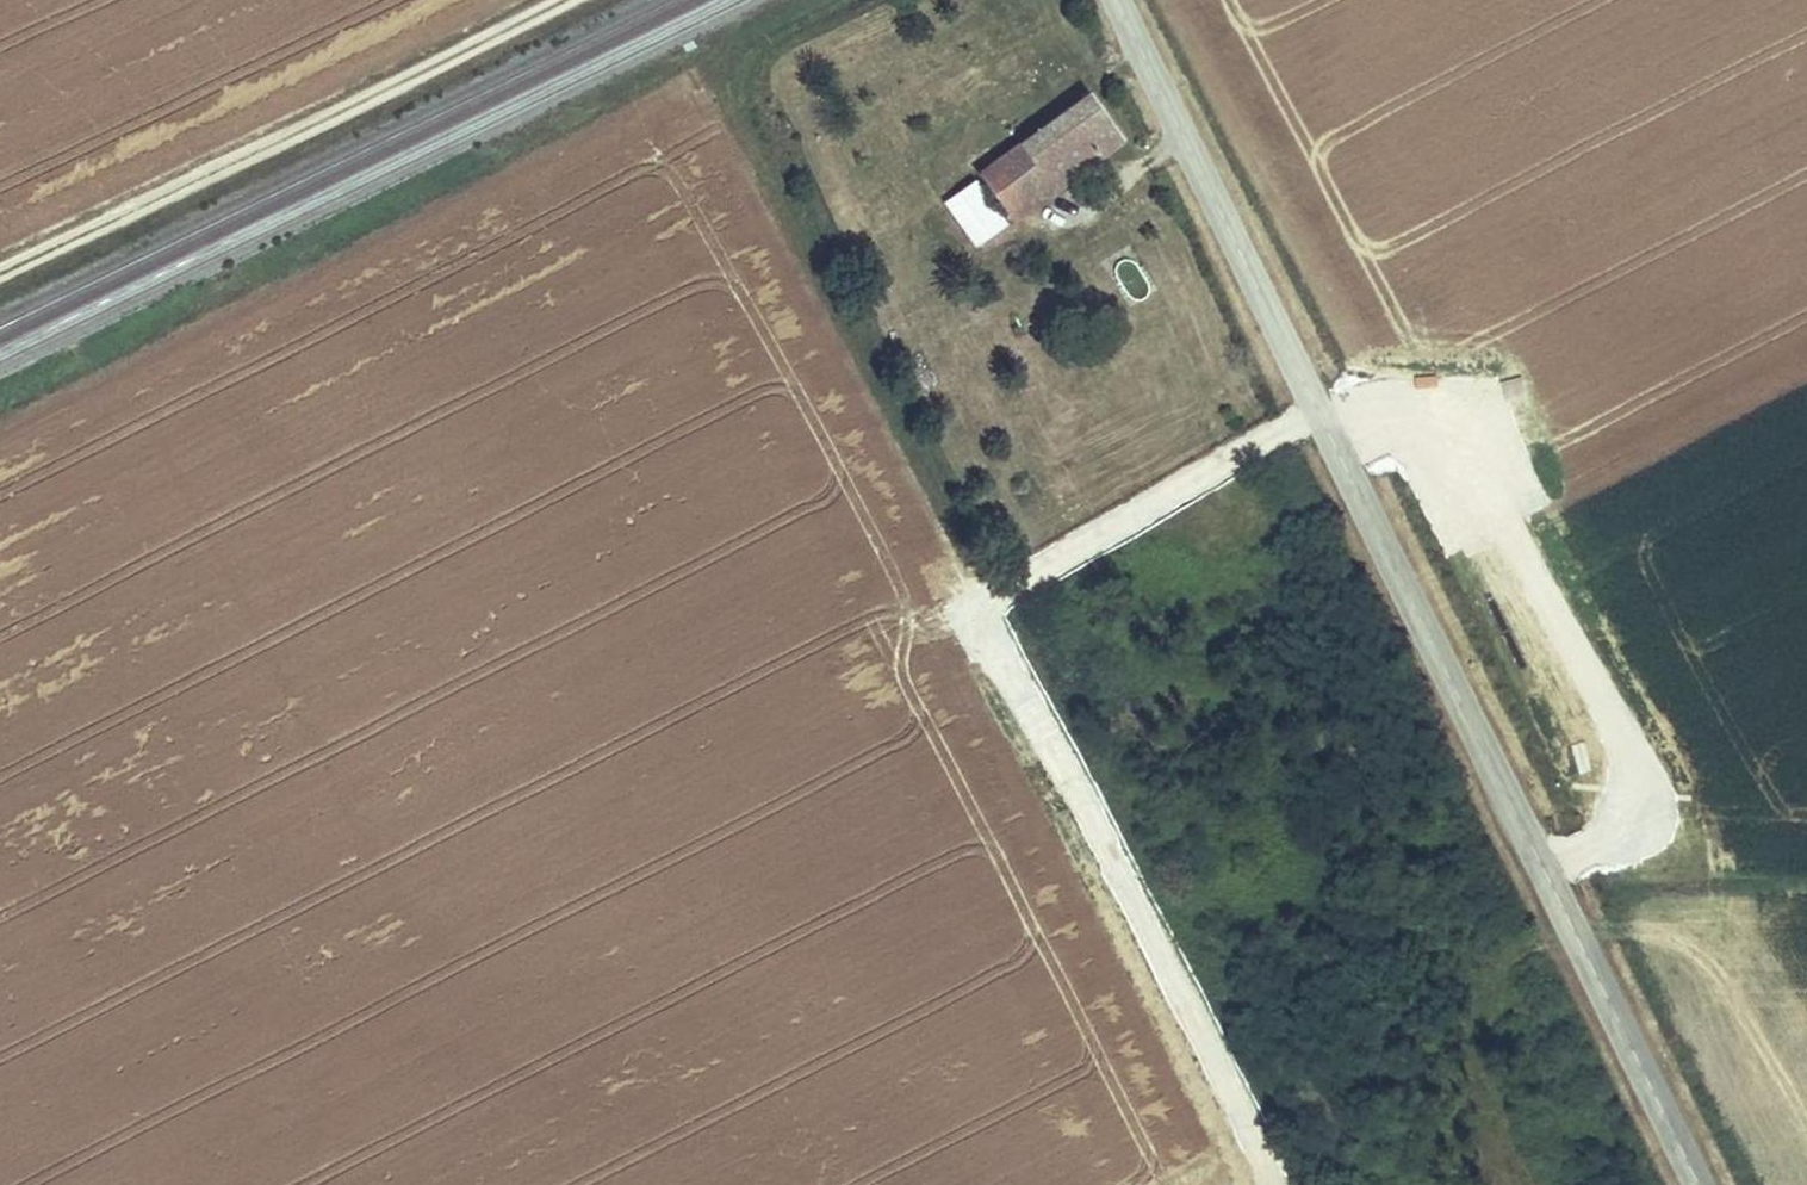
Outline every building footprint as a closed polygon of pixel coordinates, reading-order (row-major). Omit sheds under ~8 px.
[(1084,95),(982,172),(1017,217),(1119,140),(1084,95)] [(1007,224),(976,181),(945,203),(976,246),(1007,224)]
